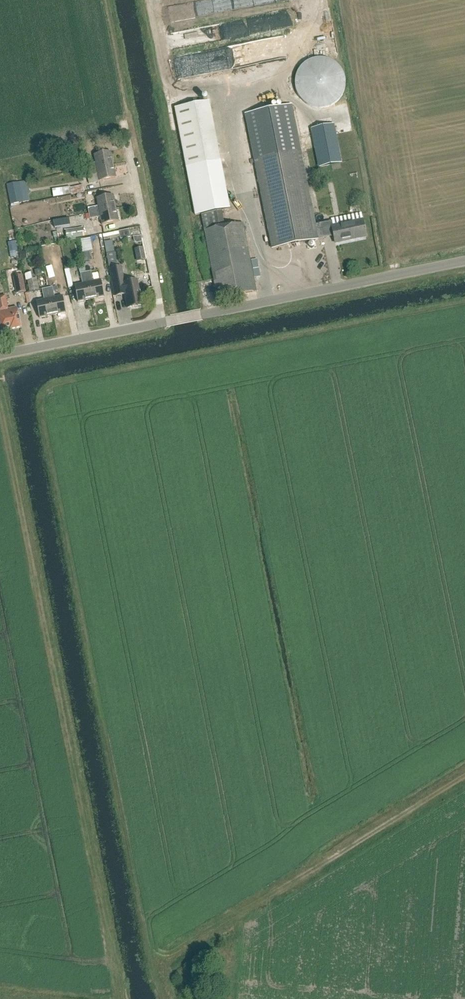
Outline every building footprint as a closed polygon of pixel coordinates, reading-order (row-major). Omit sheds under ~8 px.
[(310,107),(317,109),(324,109),(331,107),(337,102),(342,97),(345,90),(346,83),(345,76),(341,69),(336,63),(329,60),(321,58),(313,59),(306,62),(301,67),(297,73),(295,80),(295,86),(296,93),(300,99),(305,104),(310,107)] [(333,235),(335,243),(366,237),(362,220),(332,226),(331,221),(315,225),(300,149),(291,105),(244,114),(253,158),(271,249),(318,240),(317,239),(333,235)] [(67,162),(78,159),(77,151),(65,153),(67,162)] [(87,169),(114,164),(111,151),(95,154),(96,162),(86,164),(87,169)] [(114,164),(87,169),(89,183),(116,178),(114,164)] [(5,185),(9,206),(23,203),(19,182),(5,185)] [(73,186),(75,194),(88,190),(86,182),(73,186)] [(200,215),(214,212),(229,209),(228,203),(225,203),(223,192),(226,191),(225,185),(191,191),(196,215),(200,215)] [(54,197),(72,194),(71,187),(53,190),(54,197)] [(65,203),(77,201),(76,194),(64,196),(65,203)] [(89,213),(116,208),(113,194),(97,197),(99,205),(88,207),(89,213)] [(116,208),(89,213),(89,214),(90,218),(101,216),(102,224),(118,221),(116,208)] [(216,300),(220,299),(245,295),(255,293),(242,225),(218,229),(203,231),(216,300)] [(94,236),(84,237),(87,259),(97,258),(94,236)] [(112,241),(104,242),(106,254),(115,253),(112,241)] [(80,273),(86,272),(84,263),(78,265),(79,273),(80,273)] [(124,283),(121,267),(109,269),(114,296),(124,295),(127,308),(141,305),(137,280),(124,283)] [(86,272),(91,299),(105,296),(102,280),(93,281),(91,271),(86,272)] [(78,301),(91,299),(86,272),(80,273),(82,283),(75,285),(78,301)] [(35,279),(34,273),(27,274),(31,292),(40,290),(38,278),(35,279)] [(26,292),(22,275),(13,277),(16,294),(26,292)] [(48,288),(52,315),(66,312),(62,296),(55,298),(52,287),(48,288)] [(39,317),(52,315),(48,288),(42,289),(44,300),(36,301),(39,317)] [(5,295),(0,296),(0,328),(0,329),(10,327),(10,330),(21,327),(17,307),(8,309),(5,295)]
